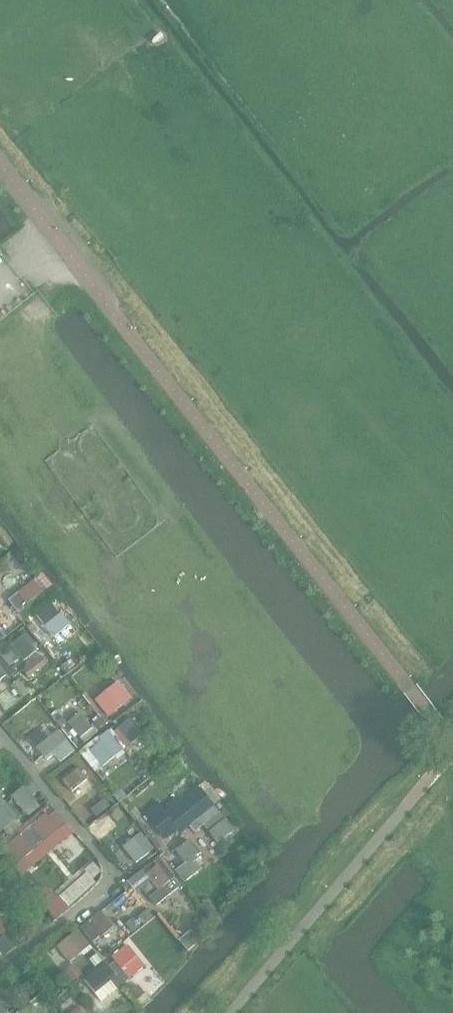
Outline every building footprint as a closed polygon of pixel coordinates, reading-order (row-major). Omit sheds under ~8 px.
[(0,530),(0,539),(8,549),(13,544),(1,528),(0,530)] [(18,594),(9,601),(19,614),(29,607),(44,594),(35,581),(18,594)] [(59,612),(43,625),(53,638),(69,625),(59,612)] [(13,647),(3,655),(11,666),(21,658),(24,661),(37,651),(25,635),(12,646),(13,647)] [(7,675),(9,679),(17,673),(11,666),(3,655),(0,652),(0,680),(7,675)] [(79,668),(70,675),(77,685),(87,678),(79,668)] [(19,680),(11,686),(21,699),(29,693),(19,680)] [(119,683),(96,701),(109,716),(131,698),(119,683)] [(80,713),(68,723),(84,743),(85,744),(96,735),(97,734),(80,713)] [(131,719),(113,732),(126,749),(144,735),(131,719)] [(98,736),(79,752),(81,754),(96,773),(126,749),(113,732),(111,729),(100,738),(98,736)] [(75,751),(59,730),(36,748),(47,761),(54,755),(60,763),(75,751)] [(61,780),(71,792),(87,779),(78,767),(61,780)] [(41,807),(33,797),(39,791),(31,781),(12,797),(24,812),(25,812),(29,816),(41,807)] [(234,831),(205,796),(200,789),(201,788),(200,787),(167,814),(158,803),(145,814),(166,840),(178,831),(180,834),(189,827),(194,833),(204,826),(218,843),(234,831)] [(5,803),(0,797),(0,833),(17,818),(5,803)] [(17,838),(1,851),(14,867),(54,834),(67,824),(50,804),(23,826),(14,834),(17,838)] [(140,833),(123,847),(136,864),(153,850),(140,833)] [(196,861),(201,857),(199,855),(202,853),(196,846),(193,848),(188,841),(175,851),(186,864),(178,870),(186,881),(202,869),(196,861)] [(181,886),(158,858),(142,870),(151,881),(141,888),(149,899),(156,906),(181,886)] [(101,912),(81,928),(94,944),(113,928),(101,912)] [(70,962),(90,946),(78,931),(57,947),(70,962)] [(188,937),(180,943),(187,951),(194,945),(188,937)] [(145,966),(128,946),(113,959),(115,962),(109,967),(123,984),(145,966)] [(74,964),(65,971),(73,982),(83,975),(74,964)] [(126,988),(107,964),(85,981),(101,1002),(117,989),(119,993),(126,988)] [(0,1003),(0,1012),(8,1012),(0,1003)]
